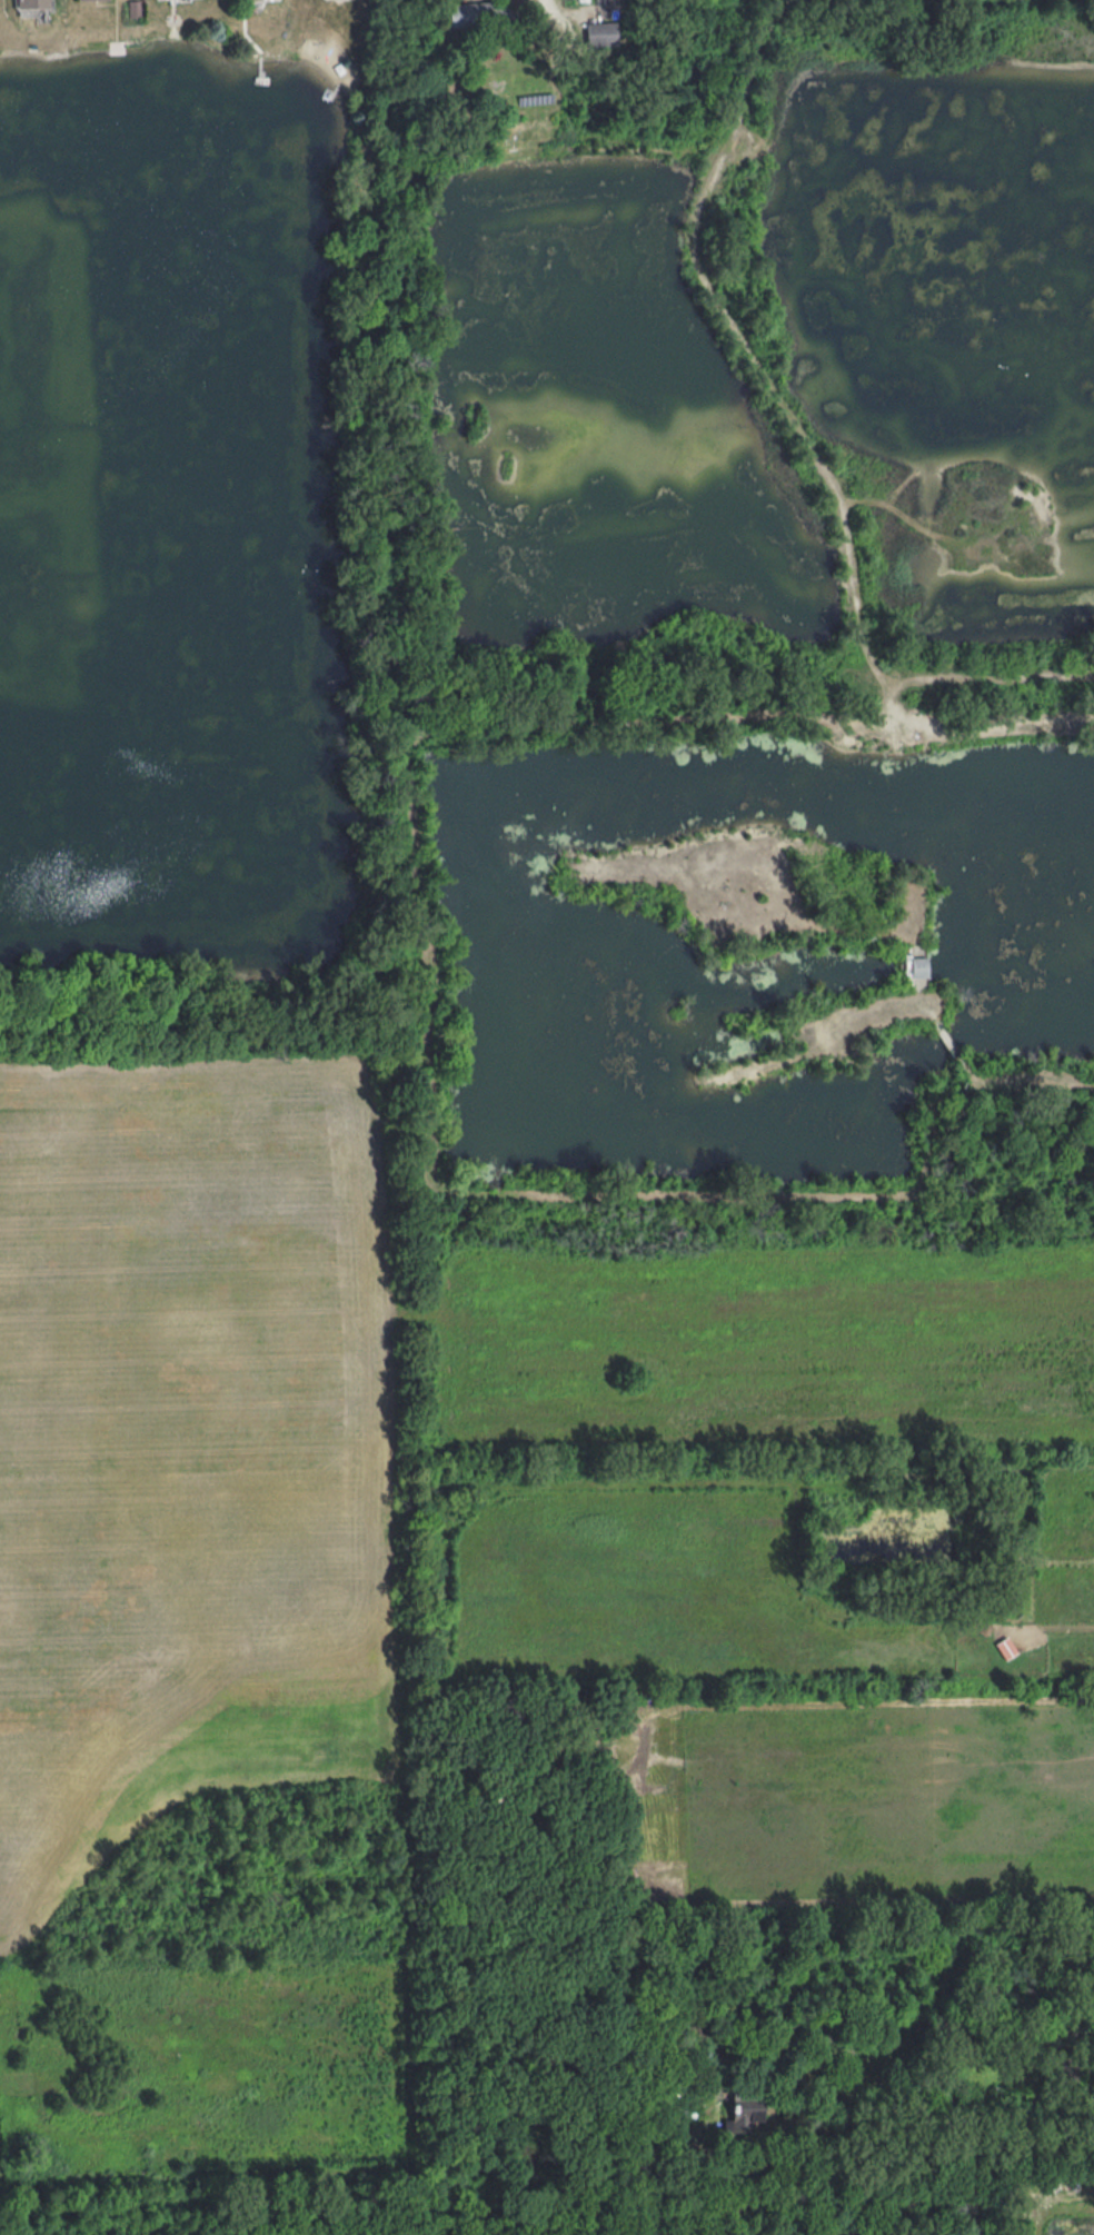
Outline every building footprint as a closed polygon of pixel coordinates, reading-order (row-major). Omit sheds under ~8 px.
[(448,25),(508,23),(507,3),(448,5),(448,25)] [(616,22),(585,23),(586,46),(617,45),(616,22)] [(909,957),(909,978),(927,977),(926,957),(909,957)] [(1004,1659),(1017,1652),(1007,1636),(995,1644),(1004,1659)] [(731,2119),(723,2120),(724,2133),(750,2132),(750,2120),(763,2120),(762,2096),(730,2097),(731,2119)]
